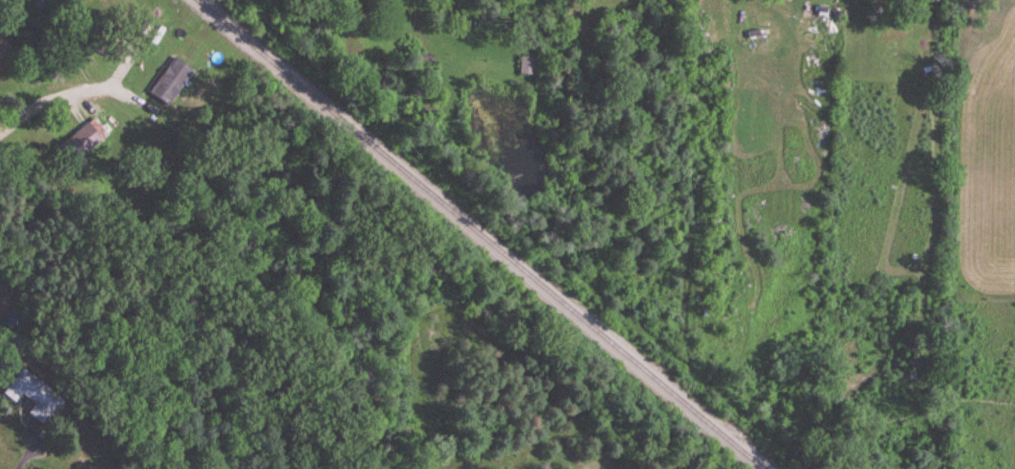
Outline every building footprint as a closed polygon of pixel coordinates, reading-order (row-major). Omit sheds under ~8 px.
[(15,57),(0,34),(0,67),(15,57)] [(536,58),(522,57),(520,74),(535,75),(536,58)] [(150,94),(169,106),(193,70),(174,58),(150,94)] [(86,164),(81,157),(93,148),(80,131),(60,146),(78,170),(86,164)] [(65,401),(22,369),(4,394),(16,403),(22,395),(36,405),(28,415),(46,427),(65,401)]
